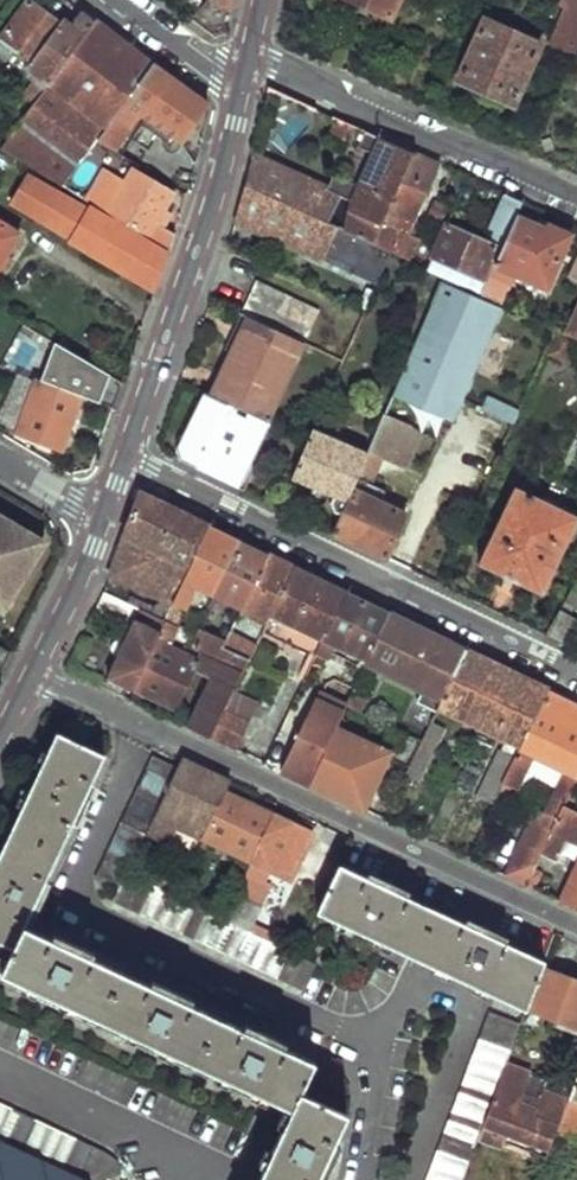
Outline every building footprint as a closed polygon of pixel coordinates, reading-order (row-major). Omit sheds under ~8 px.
[(234,0),(207,0),(189,19),(214,37),(226,34),(234,0)] [(391,17),(399,0),(354,0),(391,17)] [(559,8),(567,11),(551,45),(574,57),(576,50),(576,0),(562,0),(559,8)] [(34,101),(95,21),(80,9),(66,30),(29,3),(0,40),(0,43),(29,64),(26,69),(37,78),(26,94),(34,101)] [(485,18),(457,79),(512,105),(541,43),(485,18)] [(59,185),(94,139),(110,119),(152,63),(95,21),(34,101),(8,138),(0,149),(0,151),(59,185)] [(181,142),(207,104),(152,63),(110,119),(132,133),(142,117),(181,142)] [(314,180),(300,211),(324,221),(355,236),(376,246),(415,154),(362,130),(337,190),(314,180)] [(252,152),(244,184),(300,211),(314,180),(252,152)] [(415,154),(376,246),(388,252),(403,218),(412,222),(438,165),(415,154)] [(155,221),(172,194),(130,168),(122,180),(102,168),(82,198),(103,210),(169,248),(173,233),(155,221)] [(9,204),(30,216),(48,185),(27,173),(9,204)] [(236,220),(377,285),(391,253),(388,252),(376,246),(324,221),(300,211),(244,184),(236,220)] [(167,254),(48,185),(30,216),(155,290),(167,254)] [(447,226),(428,270),(444,277),(446,279),(453,265),(476,274),(469,289),(481,294),(521,202),(505,195),(489,229),(497,232),(490,246),(447,226)] [(521,202),(481,294),(503,304),(516,275),(546,288),(570,234),(548,225),(545,227),(540,224),(545,213),(521,202)] [(434,204),(430,216),(443,220),(447,209),(434,204)] [(0,220),(0,266),(21,232),(0,220)] [(442,281),(393,394),(448,420),(498,307),(442,281)] [(258,283),(242,315),(250,318),(305,344),(320,312),(258,283)] [(567,334),(573,337),(576,339),(576,312),(567,334)] [(250,318),(214,397),(268,423),(305,344),(250,318)] [(558,330),(548,350),(563,357),(573,337),(567,334),(558,330)] [(122,381),(58,344),(46,381),(116,401),(122,381)] [(84,397),(33,380),(15,436),(65,454),(84,397)] [(203,392),(175,449),(177,459),(238,488),(268,423),(214,397),(203,392)] [(513,422),(517,407),(484,397),(480,411),(513,422)] [(410,425),(384,415),(355,483),(341,515),(333,534),(387,559),(405,516),(366,497),(382,460),(405,471),(420,438),(410,425)] [(307,442),(292,478),(331,496),(329,502),(333,511),(341,515),(355,483),(345,478),(360,445),(344,438),(341,443),(313,430),(307,442)] [(479,564),(542,594),(576,522),(576,515),(516,487),(479,564)] [(139,493),(119,550),(184,580),(209,527),(139,493)] [(0,524),(0,599),(7,603),(35,558),(16,547),(22,537),(0,524)] [(209,527),(184,580),(169,609),(176,612),(179,607),(186,610),(194,593),(193,589),(211,598),(239,542),(209,527)] [(239,542),(211,598),(240,611),(267,556),(239,542)] [(110,575),(163,601),(154,610),(145,605),(142,611),(164,621),(169,609),(184,580),(119,550),(110,575)] [(267,556),(240,611),(266,624),(294,568),(267,556)] [(294,568),(266,624),(263,632),(315,655),(316,653),(345,593),(294,568)] [(562,602),(576,610),(576,584),(573,581),(562,602)] [(131,626),(104,683),(112,687),(114,681),(130,689),(164,621),(142,611),(103,593),(95,610),(131,626)] [(337,641),(368,656),(388,613),(345,593),(316,652),(329,658),(337,641)] [(164,621),(193,635),(195,629),(199,622),(176,612),(169,609),(164,621)] [(555,612),(542,635),(565,645),(576,623),(555,612)] [(388,613),(368,656),(366,662),(378,667),(424,690),(442,699),(466,651),(388,613)] [(164,621),(130,689),(172,711),(191,669),(195,659),(183,653),(188,645),(193,635),(164,621)] [(192,647),(210,657),(242,673),(248,661),(221,649),(224,642),(195,629),(193,635),(198,637),(192,647)] [(224,642),(221,649),(248,661),(255,646),(228,634),(224,642)] [(193,635),(188,645),(192,647),(198,637),(193,635)] [(192,647),(188,645),(183,653),(195,659),(191,669),(202,674),(210,657),(192,647)] [(466,651),(442,699),(438,706),(520,746),(547,690),(466,651)] [(207,691),(190,729),(197,732),(210,738),(223,712),(231,695),(242,673),(210,657),(202,674),(213,679),(212,679),(227,688),(222,699),(207,691)] [(357,679),(345,706),(358,712),(378,667),(366,662),(357,679)] [(212,679),(207,691),(222,699),(227,688),(212,679)] [(424,690),(419,702),(436,711),(438,706),(442,699),(424,690)] [(520,746),(514,759),(500,788),(510,793),(513,788),(517,790),(527,768),(557,783),(537,824),(531,820),(504,876),(525,886),(532,871),(540,854),(563,806),(571,789),(576,776),(576,705),(547,690),(520,746)] [(308,784),(345,705),(319,693),(281,772),(308,784)] [(231,695),(223,712),(247,724),(255,706),(231,695)] [(223,712),(210,738),(234,750),(247,724),(223,712)] [(421,741),(406,770),(419,776),(444,726),(432,720),(421,741)] [(335,727),(308,784),(349,803),(362,809),(389,753),(335,727)] [(346,1114),(300,1093),(313,1064),(274,1046),(162,993),(53,941),(23,928),(102,755),(58,734),(0,855),(0,974),(0,973),(292,1109),(258,1179),(315,1179),(346,1114)] [(498,751),(477,794),(494,802),(500,788),(514,759),(498,751)] [(153,756),(94,878),(118,889),(124,875),(159,805),(177,767),(153,756)] [(177,767),(159,805),(207,828),(225,790),(229,781),(209,772),(181,759),(177,767)] [(563,806),(573,811),(576,805),(576,792),(571,789),(563,806)] [(225,790),(207,828),(203,836),(251,859),(272,813),(225,790)] [(573,811),(563,806),(540,854),(556,862),(567,838),(576,843),(576,813),(573,811)] [(272,813),(251,859),(290,877),(311,831),(272,813)] [(558,901),(569,906),(576,910),(576,861),(558,901)] [(317,912),(525,1007),(542,961),(339,864),(317,912)] [(532,871),(525,886),(533,889),(540,875),(532,871)] [(145,885),(174,898),(180,885),(152,873),(145,885)] [(244,873),(234,894),(255,903),(264,882),(244,873)] [(112,902),(301,988),(313,962),(297,954),(222,921),(207,913),(174,898),(145,885),(124,875),(118,889),(112,902)] [(213,903),(207,913),(222,921),(226,913),(229,907),(230,904),(220,900),(218,906),(213,903)] [(229,907),(226,913),(234,918),(238,911),(229,907)] [(531,1006),(558,1016),(555,1024),(576,1031),(576,981),(544,969),(531,1006)] [(425,1179),(460,1179),(476,1138),(502,1067),(505,1061),(519,1023),(489,1013),(425,1179)] [(502,1067),(529,1078),(530,1075),(531,1072),(505,1061),(502,1067)] [(530,1075),(529,1078),(502,1067),(476,1138),(504,1150),(509,1141),(545,1157),(555,1130),(571,1090),(530,1075)] [(555,1130),(575,1137),(576,1131),(576,1073),(571,1090),(555,1130)] [(89,1179),(121,1174),(118,1162),(102,1152),(0,1104),(0,1139),(89,1179)] [(89,1179),(0,1139),(0,1179),(89,1179)]
